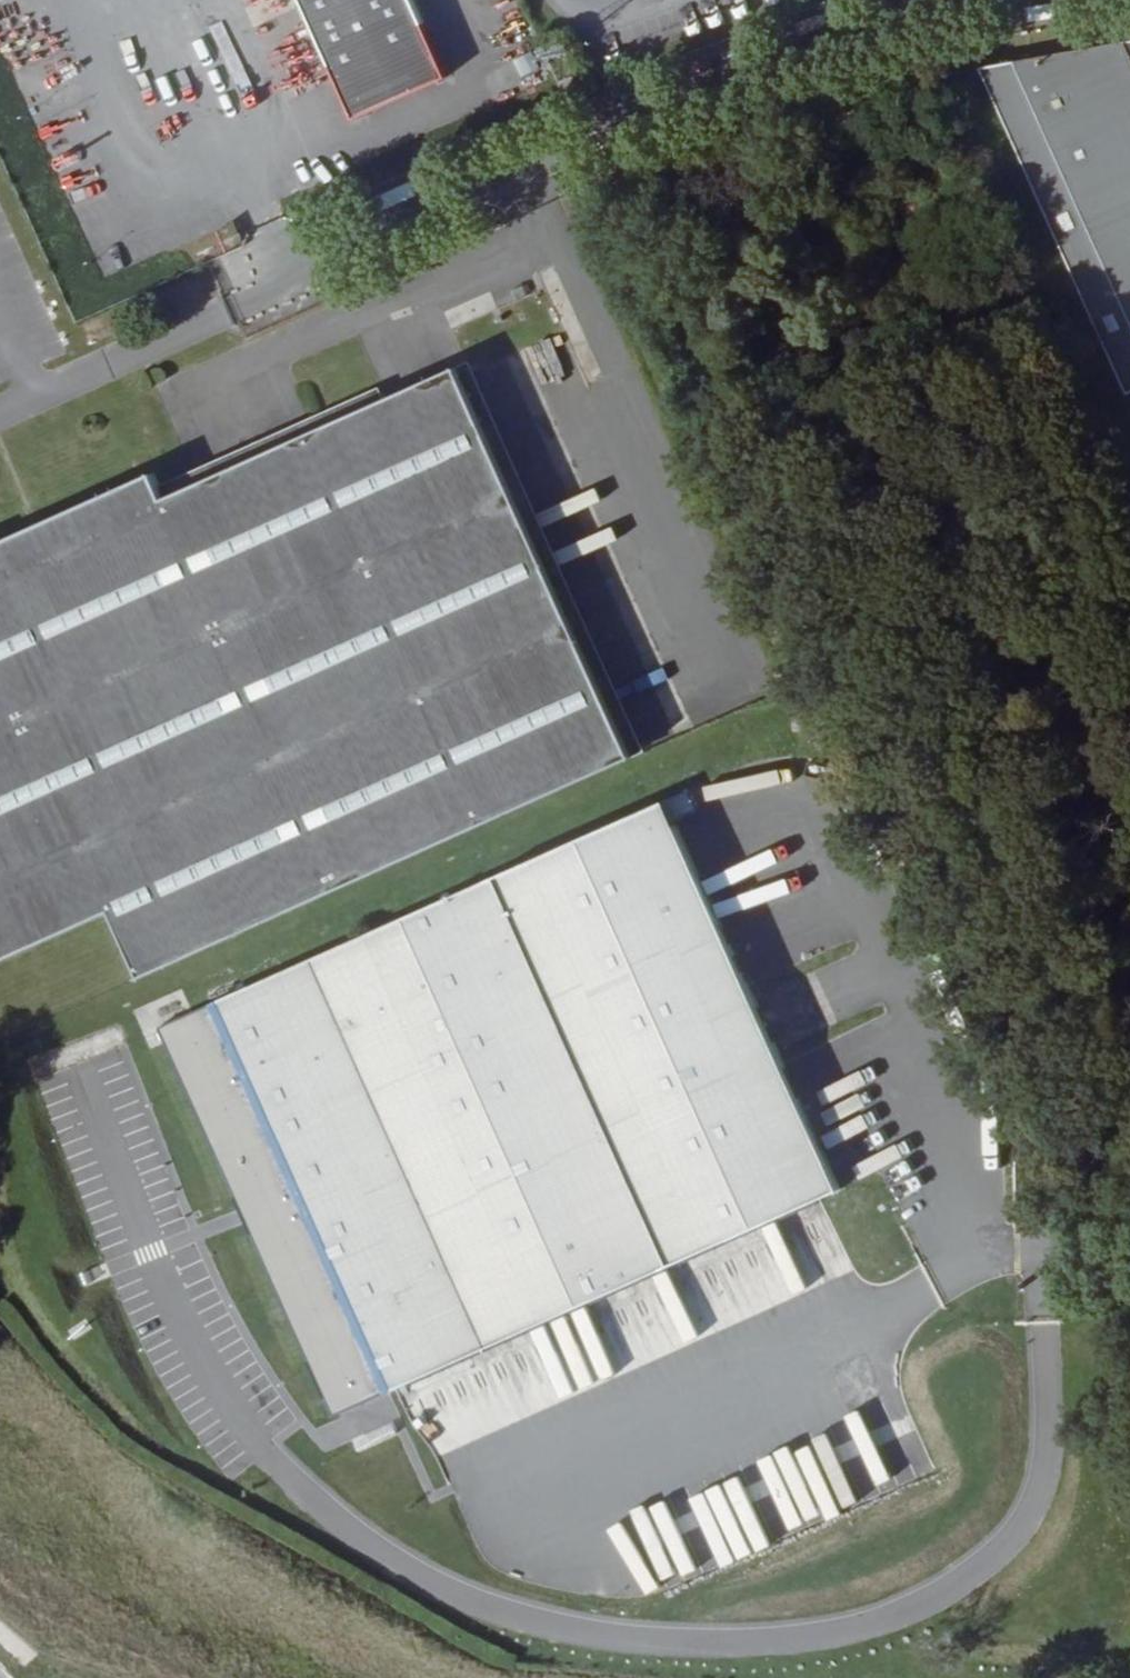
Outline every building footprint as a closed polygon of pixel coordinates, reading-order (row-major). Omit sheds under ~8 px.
[(419,0),(312,0),(362,114),(452,76),(419,0)] [(1129,324),(1129,42),(1013,60),(1129,324)] [(634,180),(618,187),(625,202),(641,194),(634,180)] [(0,544),(0,965),(103,921),(129,986),(620,765),(446,379),(146,510),(134,485),(0,544)] [(669,797),(165,1023),(332,1413),(842,1187),(669,797)]
